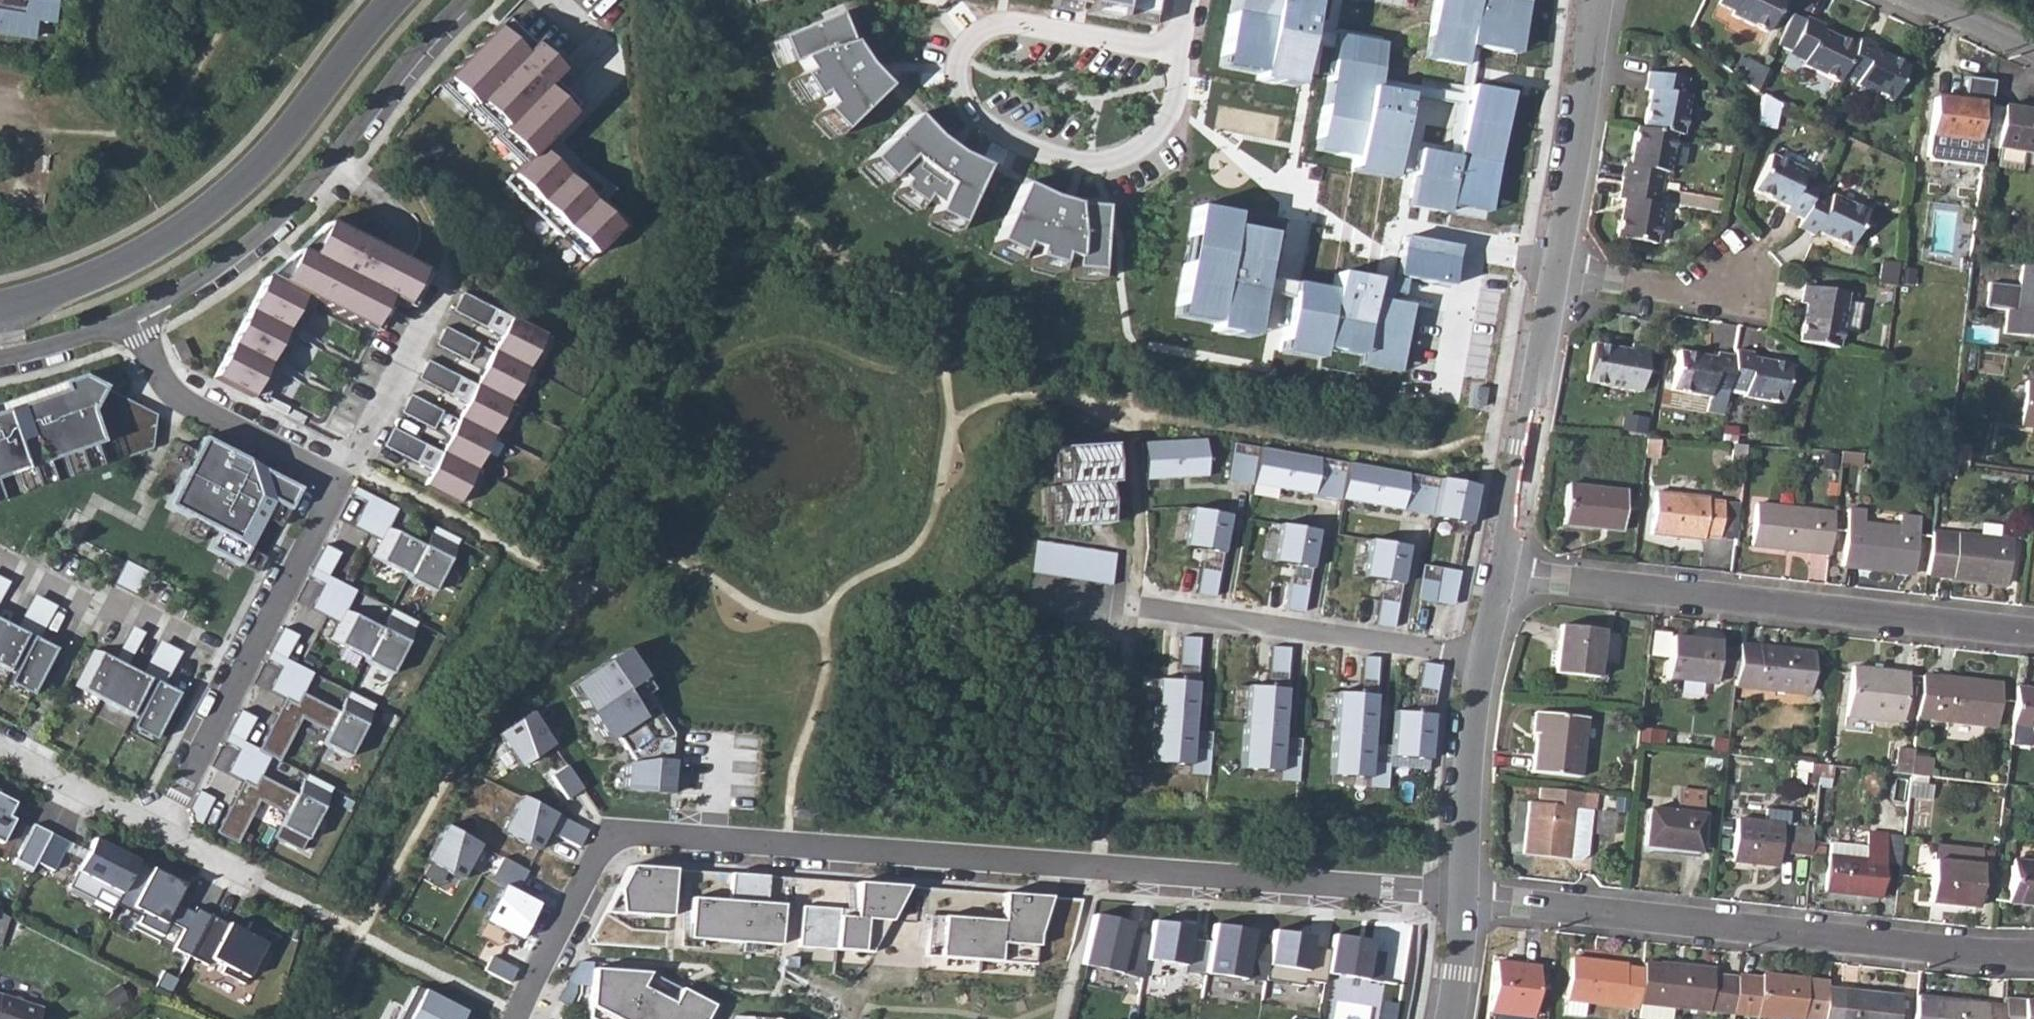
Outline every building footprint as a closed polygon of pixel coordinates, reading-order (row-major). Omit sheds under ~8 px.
[(33,40),(36,20),(54,23),(58,1),(55,1),(49,0),(0,0),(0,34),(33,40)] [(1087,5),(1120,10),(1122,0),(1088,0),(1087,5)] [(1273,0),(1234,0),(1222,67),(1259,74),(1273,0)] [(1259,74),(1258,81),(1296,88),(1312,0),(1273,0),(1259,74)] [(1426,58),(1465,65),(1468,47),(1476,0),(1436,0),(1426,58)] [(1468,47),(1518,55),(1528,0),(1476,0),(1468,47)] [(1723,2),(1738,9),(1736,14),(1769,30),(1784,0),(1725,0),(1723,2)] [(1794,12),(1780,42),(1789,47),(1804,17),(1794,12)] [(853,55),(835,17),(778,39),(788,64),(797,60),(806,72),(797,79),(812,101),(821,96),(828,106),(819,115),(837,134),(882,88),(853,55)] [(500,20),(492,28),(500,36),(509,28),(500,20)] [(1825,72),(1840,80),(1845,70),(1858,44),(1843,36),(1841,41),(1807,24),(1788,59),(1823,77),(1825,72)] [(492,28),(442,80),(471,107),(476,102),(501,126),(496,131),(525,158),(520,163),(508,176),(522,190),(518,196),(531,209),(536,204),(549,216),(544,221),(558,234),(563,229),(577,242),(572,247),(585,261),(623,221),(540,142),(568,114),(539,87),(550,76),(561,65),(534,39),(527,46),(509,28),(500,36),(492,28)] [(1355,157),(1367,89),(1368,84),(1376,86),(1384,43),(1341,35),(1320,151),(1355,157)] [(1858,44),(1845,70),(1860,78),(1858,83),(1892,100),(1910,65),(1876,48),(1878,44),(1862,36),(1858,44)] [(1751,59),(1740,77),(1756,90),(1767,67),(1751,59)] [(1649,91),(1641,128),(1672,134),(1679,135),(1686,98),(1682,97),(1685,80),(1647,73),(1644,90),(1649,91)] [(578,103),(550,76),(539,87),(568,114),(578,103)] [(471,107),(442,80),(437,85),(465,113),(471,107)] [(1509,95),(1471,88),(1458,159),(1449,205),(1487,212),(1509,95)] [(1406,96),(1367,89),(1355,157),(1352,172),(1391,179),(1406,96)] [(1761,94),(1755,125),(1772,128),(1777,102),(1761,94)] [(1936,99),(1931,136),(1928,157),(1932,162),(1968,167),(1972,162),(1975,142),(1980,106),(1980,105),(1936,99)] [(476,102),(471,107),(496,131),(501,126),(476,102)] [(1989,107),(1980,106),(1975,142),(1985,143),(1989,107)] [(1999,149),(2033,153),(2033,112),(2003,108),(1999,149)] [(934,142),(910,116),(866,163),(882,179),(891,172),(903,181),(898,188),(918,204),(924,196),(936,205),(935,213),(956,223),(982,168),(958,157),(934,142)] [(1623,163),(1619,180),(1656,187),(1660,170),(1664,171),(1672,134),(1641,128),(1634,127),(1627,164),(1623,163)] [(525,158),(496,131),(491,136),(520,163),(525,158)] [(1449,205),(1458,159),(1418,152),(1408,207),(1447,214),(1449,205)] [(1782,214),(1797,221),(1811,195),(1815,186),(1801,178),(1803,175),(1769,157),(1750,191),(1784,209),(1782,214)] [(1656,187),(1619,180),(1615,197),(1621,199),(1613,237),(1650,243),(1658,205),(1653,204),(1656,187)] [(1055,201),(1018,185),(992,241),(1017,253),(1020,244),(1036,248),(1033,256),(1058,265),(1059,255),(1072,260),(1071,268),(1098,269),(1102,208),(1076,205),(1055,201)] [(1797,221),(1793,230),(1807,238),(1810,233),(1844,251),(1861,217),(1826,198),(1824,202),(1811,195),(1797,221)] [(1214,324),(1232,227),(1234,216),(1196,209),(1176,317),(1214,324)] [(282,262),(265,277),(213,378),(284,415),(288,407),(266,396),(313,303),(356,323),(359,316),(377,325),(390,299),(400,304),(409,287),(416,291),(424,274),(324,223),(296,250),(304,259),(294,276),(282,262)] [(1270,234),(1232,227),(1214,324),(1213,329),(1251,336),(1259,293),(1262,278),(1270,234)] [(1456,248),(1403,239),(1397,277),(1450,285),(1456,248)] [(293,252),(282,262),(294,276),(304,259),(296,250),(293,252)] [(1883,264),(1880,287),(1896,290),(1899,266),(1883,264)] [(2020,265),(2018,285),(1988,282),(1985,306),(2006,309),(2006,310),(2003,333),(2033,337),(2033,267),(2020,265)] [(1360,356),(1371,298),(1374,281),(1334,274),(1331,291),(1320,348),(1360,356)] [(1320,348),(1331,291),(1293,284),(1290,299),(1280,353),(1318,360),(1320,348)] [(409,287),(400,304),(407,308),(416,291),(409,287)] [(1807,306),(1801,342),(1838,349),(1848,295),(1804,287),(1801,304),(1807,306)] [(423,487),(455,503),(541,333),(461,292),(451,311),(500,336),(476,385),(426,359),(417,378),(466,403),(441,452),(392,427),(382,446),(431,471),(423,487)] [(1410,306),(1371,298),(1360,356),(1359,365),(1397,372),(1410,306)] [(359,316),(356,323),(374,332),(377,325),(359,316)] [(443,326),(434,344),(466,361),(476,343),(443,326)] [(182,340),(172,344),(180,361),(190,356),(182,340)] [(1588,342),(1581,380),(1634,390),(1643,346),(1627,343),(1626,349),(1588,342)] [(1730,358),(1724,389),(1738,391),(1737,395),(1777,402),(1783,365),(1746,358),(1747,353),(1731,350),(1730,358)] [(1706,391),(1723,395),(1724,389),(1730,358),(1712,354),(1711,358),(1674,351),(1667,388),(1704,395),(1706,391)] [(58,457),(91,446),(98,444),(105,464),(151,449),(155,414),(79,376),(59,382),(62,390),(0,412),(0,478),(58,457)] [(2021,425),(2033,426),(2033,381),(2026,381),(2021,425)] [(0,403),(0,412),(62,390),(59,382),(0,403)] [(1489,389),(1478,388),(1477,404),(1488,404),(1489,389)] [(409,394),(399,412),(432,429),(441,410),(409,394)] [(288,407),(284,415),(302,424),(306,416),(288,407)] [(185,469),(165,507),(215,533),(207,549),(239,565),(272,502),(288,510),(299,488),(250,463),(244,474),(224,464),(230,453),(201,438),(191,456),(185,469)] [(1204,440),(1141,443),(1143,483),(1206,480),(1204,440)] [(1107,444),(1044,449),(1047,487),(1102,483),(1110,482),(1107,444)] [(91,446),(58,457),(65,477),(98,466),(91,446)] [(1319,459),(1256,447),(1254,457),(1249,485),(1311,497),(1312,495),(1317,467),(1319,459)] [(1254,457),(1231,453),(1226,481),(1249,485),(1254,457)] [(1408,474),(1346,462),(1345,472),(1340,500),(1401,512),(1406,483),(1408,474)] [(1345,472),(1317,467),(1312,495),(1340,500),(1345,472)] [(1476,486),(1438,479),(1436,488),(1431,517),(1430,519),(1468,526),(1476,486)] [(1047,487),(1035,488),(1039,529),(1105,524),(1102,483),(1047,487)] [(1436,488),(1406,483),(1401,512),(1431,517),(1436,488)] [(1562,485),(1560,522),(1588,524),(1588,528),(1618,530),(1621,490),(1562,485)] [(1651,491),(1647,535),(1700,540),(1700,535),(1717,536),(1720,501),(1702,499),(1702,497),(1651,491)] [(1740,500),(1726,499),(1724,532),(1737,533),(1740,500)] [(1747,544),(1825,552),(1830,510),(1751,502),(1747,544)] [(1846,505),(1840,565),(1909,571),(1914,514),(1896,513),(1894,525),(1859,522),(1861,507),(1846,505)] [(1226,517),(1187,509),(1179,547),(1219,554),(1226,517)] [(1315,532),(1276,525),(1269,562),(1308,569),(1315,532)] [(431,526),(420,547),(405,576),(432,591),(459,541),(431,526)] [(369,558),(405,576),(420,547),(384,529),(369,558)] [(1929,530),(1924,573),(2002,582),(2007,539),(1929,530)] [(1117,553),(1032,540),(1027,573),(1111,586),(1117,553)] [(1406,549),(1366,541),(1360,577),(1400,585),(1406,549)] [(125,561),(113,584),(135,595),(147,572),(125,561)] [(1458,572),(1421,566),(1415,599),(1452,606),(1458,572)] [(1216,573),(1199,570),(1195,593),(1212,596),(1216,573)] [(9,582),(0,577),(0,598),(9,582)] [(1306,589),(1288,585),(1284,609),(1302,612),(1306,589)] [(34,595),(22,617),(43,628),(55,606),(34,595)] [(1396,604),(1379,601),(1375,625),(1391,628),(1396,604)] [(390,610),(379,631),(364,660),(391,675),(418,625),(390,610)] [(328,642),(364,660),(379,631),(344,613),(328,642)] [(12,673),(7,683),(31,695),(54,649),(38,641),(43,628),(22,617),(16,629),(0,621),(0,666),(12,673)] [(1556,622),(1551,668),(1594,674),(1598,626),(1556,622)] [(131,626),(120,648),(132,655),(143,632),(131,626)] [(1666,634),(1661,676),(1709,681),(1710,669),(1722,670),(1724,647),(1713,646),(1714,639),(1666,634)] [(1198,637),(1179,636),(1178,666),(1196,667),(1198,637)] [(159,640),(147,663),(169,675),(181,651),(159,640)] [(1731,671),(1730,683),(1807,691),(1812,649),(1734,640),(1734,648),(1731,671)] [(623,645),(577,676),(585,687),(569,698),(592,731),(629,707),(644,730),(644,744),(633,743),(632,763),(622,763),(621,791),(672,792),(672,761),(667,761),(667,729),(645,696),(653,690),(623,645)] [(1285,647),(1267,646),(1266,673),(1284,674),(1285,647)] [(1731,671),(1734,648),(1724,647),(1722,670),(1731,671)] [(92,650),(74,686),(135,717),(130,727),(154,739),(177,693),(163,686),(169,675),(147,663),(141,675),(126,667),(132,655),(120,648),(113,661),(92,650)] [(1376,657),(1359,656),(1358,685),(1375,686),(1376,657)] [(1439,665),(1421,662),(1417,689),(1435,692),(1439,665)] [(1850,664),(1844,713),(1899,719),(1903,670),(1850,664)] [(1918,674),(1913,715),(1926,716),(1928,718),(1990,725),(1995,683),(1933,675),(1932,676),(1918,674)] [(1194,683),(1154,681),(1149,766),(1190,768),(1191,750),(1194,683)] [(2007,724),(2024,726),(2024,728),(2033,729),(2033,685),(2032,684),(2032,686),(2012,684),(2007,724)] [(289,686),(257,749),(276,759),(298,715),(328,730),(338,710),(289,686)] [(1284,690),(1243,688),(1239,773),(1279,775),(1280,757),(1284,690)] [(374,706),(347,693),(338,710),(328,730),(321,743),(348,757),(374,706)] [(1373,695),(1332,693),(1328,778),(1368,780),(1369,762),(1373,695)] [(1529,731),(1525,770),(1573,775),(1580,715),(1527,710),(1526,731),(1529,731)] [(1430,715),(1391,713),(1388,759),(1428,761),(1430,715)] [(527,714),(494,736),(515,769),(549,748),(527,714)] [(2007,724),(2005,741),(2022,743),(2024,728),(2024,726),(2007,724)] [(1934,752),(1898,749),(1895,771),(1932,774),(1934,752)] [(1210,751),(1191,750),(1190,768),(1190,776),(1209,777),(1210,751)] [(1299,758),(1280,757),(1279,775),(1279,782),(1298,783),(1299,758)] [(1388,763),(1369,762),(1368,780),(1368,789),(1386,790),(1388,763)] [(568,797),(583,787),(567,763),(552,773),(568,797)] [(248,769),(215,832),(234,842),(257,798),(286,813),(296,794),(248,769)] [(333,789),(306,775),(296,794),(286,813),(280,826),(307,839),(333,789)] [(0,785),(0,841),(4,843),(17,817),(14,815),(21,801),(1,791),(3,787),(0,785)] [(1582,791),(1537,785),(1535,801),(1522,799),(1516,850),(1573,857),(1579,853),(1584,807),(1580,807),(1582,791)] [(1642,806),(1638,843),(1693,849),(1699,790),(1674,787),(1671,809),(1642,806)] [(1582,791),(1580,807),(1584,807),(1589,808),(1591,792),(1582,791)] [(516,797),(498,833),(534,851),(552,815),(516,797)] [(1763,805),(1762,819),(1785,822),(1786,807),(1763,805)] [(1785,822),(1762,819),(1731,816),(1726,857),(1772,863),(1774,847),(1807,851),(1810,825),(1785,822)] [(55,830),(36,820),(15,860),(35,871),(40,859),(55,830)] [(443,829),(425,865),(461,883),(479,847),(443,829)] [(73,840),(55,830),(40,859),(56,867),(73,840)] [(1825,843),(1821,891),(1877,896),(1883,833),(1864,832),(1863,846),(1825,843)] [(137,859),(94,838),(71,886),(94,897),(98,889),(117,898),(137,859)] [(1927,859),(1923,901),(1971,906),(1976,865),(1927,859)] [(2001,901),(2033,905),(2033,863),(2006,859),(2001,901)] [(186,887),(139,863),(119,904),(143,916),(139,923),(162,934),(171,917),(179,900),(186,887)] [(626,867),(610,892),(602,913),(666,916),(669,870),(626,867)] [(764,876),(726,873),(724,902),(686,900),(684,939),(769,945),(772,907),(762,907),(764,876)] [(500,887),(482,923),(517,940),(535,904),(500,887)] [(899,891),(852,887),(850,911),(798,907),(795,945),(856,950),(858,920),(883,922),(899,891)] [(1045,901),(999,897),(997,923),(935,918),(932,959),(994,964),(995,944),(1031,947),(1032,937),(1045,901)] [(193,954),(214,911),(200,904),(197,909),(179,900),(171,917),(190,927),(179,947),(193,954)] [(4,940),(13,913),(0,907),(0,939),(4,940)] [(248,928),(214,911),(193,954),(206,961),(209,955),(251,976),(266,947),(274,951),(282,935),(252,920),(248,928)] [(13,913),(4,940),(11,943),(19,917),(13,913)] [(1130,924),(1091,916),(1080,967),(1133,978),(1141,936),(1128,933),(1130,924)] [(1185,966),(1190,928),(1152,923),(1146,960),(1185,966)] [(1251,933),(1212,927),(1204,974),(1264,984),(1267,967),(1270,946),(1250,943),(1251,933)] [(1311,937),(1273,931),(1270,946),(1267,967),(1306,973),(1311,937)] [(1372,942),(1332,936),(1326,974),(1381,982),(1386,953),(1371,951),(1372,942)] [(1584,999),(1634,1004),(1635,999),(1639,966),(1622,964),(1622,963),(1567,957),(1561,1012),(1582,1014),(1584,999)] [(1491,960),(1486,1009),(1532,1013),(1536,964),(1491,960)] [(1639,966),(1635,999),(1667,1003),(1729,1010),(1732,975),(1707,972),(1708,966),(1653,960),(1653,963),(1640,961),(1639,966)] [(587,971),(588,1018),(701,1018),(706,1009),(677,990),(667,1005),(638,990),(647,976),(587,971)] [(1732,975),(1729,1010),(1741,1010),(1796,1018),(1801,978),(1756,972),(1755,978),(1732,975)] [(468,1011),(415,985),(396,1018),(464,1018),(468,1011)] [(1818,1018),(1892,1018),(1895,994),(1821,985),(1818,1018)] [(44,1009),(0,994),(0,1018),(41,1018),(44,1009)] [(1999,1018),(2019,1018),(2021,999),(2002,996),(2001,1005),(1999,1018)] [(1927,1018),(1999,1018),(2001,1005),(1929,998),(1927,1018)] [(1667,1003),(1635,999),(1634,1004),(1633,1013),(1665,1017),(1667,1003)] [(2019,1018),(2033,1018),(2033,1000),(2021,999),(2019,1018)]
